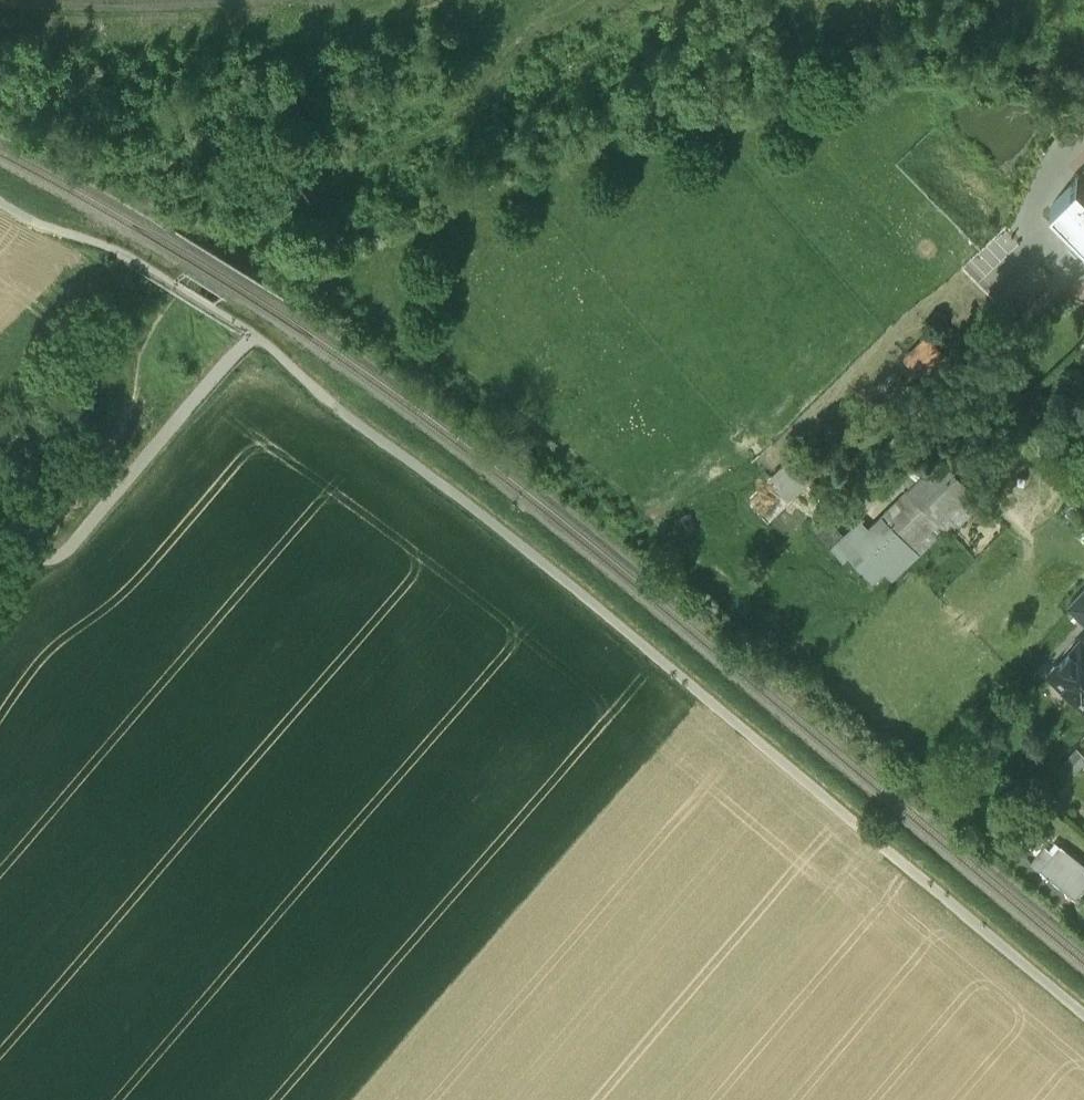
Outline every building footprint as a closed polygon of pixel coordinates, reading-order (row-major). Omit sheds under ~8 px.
[(1077,175),(1051,199),(1083,234),(1083,182),(1077,175)] [(910,354),(933,375),(956,348),(933,328),(910,354)] [(796,497),(817,478),(796,455),(775,474),(796,497)] [(941,463),(873,522),(867,515),(850,531),(833,512),(819,525),(849,558),(856,552),(880,579),(891,569),(897,577),(989,497),(965,470),(955,478),(941,463)] [(1069,605),(1083,619),(1083,589),(1069,605)] [(1051,673),(1083,704),(1083,643),(1081,640),(1051,673)] [(1061,844),(1055,852),(1046,844),(1040,852),(1039,851),(1031,860),(1066,888),(1083,865),(1083,862),(1061,844)]
